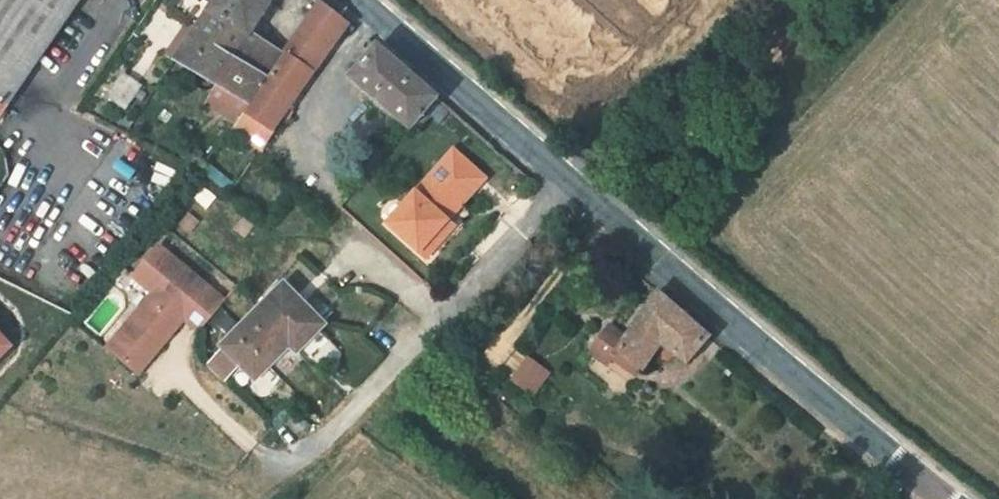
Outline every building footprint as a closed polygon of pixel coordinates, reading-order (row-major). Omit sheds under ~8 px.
[(81,0),(0,0),(0,118),(81,0)] [(189,23),(197,29),(212,7),(203,0),(180,0),(172,12),(189,23)] [(212,7),(197,29),(177,59),(176,61),(221,88),(252,107),(270,79),(240,59),(249,34),(251,36),(273,0),(217,0),(212,7)] [(310,7),(316,11),(321,4),(315,1),(310,7)] [(267,145),(276,132),(349,24),(321,3),(321,4),(316,11),(285,57),(270,79),(252,107),(247,114),(239,127),(267,145)] [(169,53),(177,59),(197,29),(189,23),(169,53)] [(240,59),(270,79),(285,57),(251,36),(249,34),(240,59)] [(412,130),(438,99),(379,48),(353,79),(412,130)] [(125,109),(140,87),(125,76),(110,98),(125,109)] [(247,114),(252,107),(221,88),(212,104),(240,122),(247,114)] [(448,221),(486,179),(454,150),(388,225),(420,253),(448,221)] [(420,253),(427,259),(455,227),(448,221),(420,253)] [(109,347),(140,373),(165,344),(160,340),(170,329),(174,332),(186,319),(201,332),(227,301),(162,246),(136,277),(155,293),(169,304),(159,316),(145,304),(109,347)] [(290,345),(297,353),(325,326),(285,286),(258,312),(259,313),(224,347),(256,380),(290,345)] [(155,293),(145,304),(159,316),(169,304),(155,293)] [(688,363),(710,337),(658,293),(627,339),(608,326),(595,345),(597,347),(610,356),(615,350),(640,367),(643,369),(653,355),(658,359),(664,360),(668,360),(671,358),(675,354),(688,363)] [(160,340),(165,344),(174,332),(170,329),(160,340)] [(15,346),(0,330),(0,359),(15,346)] [(606,363),(610,356),(597,347),(593,353),(606,363)] [(636,374),(640,367),(615,350),(610,356),(636,374)] [(524,354),(506,380),(532,398),(550,372),(524,354)] [(879,492),(869,484),(859,496),(863,498),(873,498),(879,492)]
